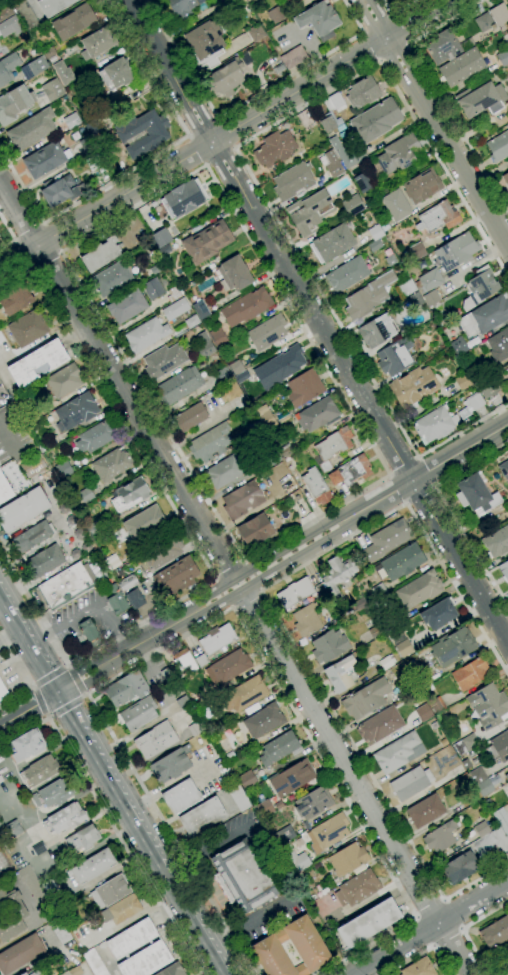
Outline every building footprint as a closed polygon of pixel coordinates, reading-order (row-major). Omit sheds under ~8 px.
[(29,31),(11,0),(25,0),(37,20),(40,25),(29,31)] [(37,2),(40,0),(77,0),(46,19),(37,2)] [(174,12),(166,0),(206,0),(190,10),(193,15),(180,23),(173,13),(174,12)] [(322,1),(324,0),(328,0),(332,7),(331,8),(333,10),(333,9),(338,18),(337,18),(342,25),(334,29),(333,28),(331,30),(334,35),(321,43),(309,23),(299,29),(292,19),(322,1)] [(61,42),(50,23),(86,2),(97,21),(61,42)] [(502,2),(507,12),(507,20),(497,27),(488,11),(502,2)] [(274,24),(268,12),(279,5),(286,17),(274,24)] [(13,13),(0,21),(0,11),(8,6),(13,13)] [(481,33),(473,20),(487,12),(496,28),(492,30),(491,27),(481,33)] [(20,27),(13,15),(0,23),(0,36),(1,38),(20,27)] [(210,69),(206,63),(198,68),(186,47),(189,45),(183,35),(209,20),(210,22),(214,20),(223,34),(220,36),(225,46),(221,48),(223,52),(215,57),(219,64),(210,69)] [(257,23),(263,35),(252,41),(245,29),(257,23)] [(91,59),(90,58),(84,62),(79,53),(85,50),(80,41),(107,25),(118,43),(91,59)] [(435,66),(424,46),(438,37),(437,35),(449,28),(462,51),(452,58),(451,56),(448,58),(449,58),(435,66)] [(287,70),(279,57),(300,45),(308,58),(287,70)] [(46,60),(41,53),(51,47),(56,54),(46,60)] [(449,89),(437,69),(474,47),(486,66),(449,89)] [(495,55),(507,47),(507,64),(502,67),(495,55)] [(11,81),(0,88),(0,60),(15,52),(22,64),(9,71),(14,80),(11,81)] [(26,81),(19,69),(42,55),(49,67),(26,81)] [(114,89),(114,88),(108,91),(97,72),(103,69),(102,68),(122,56),(133,75),(132,75),(135,80),(124,86),(122,84),(114,89)] [(215,93),(213,89),(210,91),(206,85),(211,82),(207,76),(232,61),(231,59),(237,56),(240,63),(241,62),(244,67),(239,69),(244,77),(242,77),(244,81),(237,85),(237,86),(232,90),(234,94),(225,99),(222,94),(221,94),(220,94),(219,94),(219,93),(218,93),(217,92),(215,93)] [(60,59),(50,64),(63,86),(75,79),(67,66),(65,67),(60,59)] [(275,74),(272,69),(275,67),(275,68),(282,64),(285,69),(275,74)] [(356,110),(354,107),(351,108),(345,97),(348,95),(346,92),(351,89),(350,86),(369,74),(381,95),(375,98),(376,99),(367,105),(366,103),(363,105),(363,106),(356,110)] [(49,103),(40,87),(56,78),(65,94),(49,103)] [(467,120),(463,113),(463,112),(454,97),(469,88),(471,92),(489,81),(493,87),(499,84),(507,99),(501,103),(503,107),(491,114),(487,108),(473,116),(473,117),(467,120)] [(2,127),(0,124),(0,96),(7,92),(8,93),(23,84),(28,94),(31,92),(37,101),(34,103),(25,108),(25,109),(14,115),(16,118),(2,127)] [(329,112),(322,101),(328,97),(337,92),(345,104),(344,105),(346,107),(337,112),(336,110),(335,110),(335,108),(329,112)] [(363,146),(349,123),(349,122),(348,121),(359,114),(360,115),(390,97),(403,119),(390,127),(391,128),(363,146)] [(17,153),(5,133),(48,107),(54,117),(50,119),(56,129),(17,153)] [(131,161),(124,148),(128,146),(128,147),(132,144),(129,139),(125,141),(126,142),(122,144),(114,132),(116,131),(113,127),(121,122),(124,126),(128,124),(125,119),(133,115),(135,119),(153,109),(158,118),(163,115),(170,126),(165,129),(170,138),(161,143),(162,145),(149,152),(149,151),(131,161)] [(330,111),(336,120),(340,117),(343,123),(337,127),(326,134),(319,122),(319,121),(318,119),(330,111)] [(68,130),(62,119),(75,112),(81,123),(68,130)] [(90,135),(84,125),(95,118),(102,130),(91,136),(90,135)] [(485,143),(507,129),(507,156),(494,164),(489,156),(492,154),(485,143)] [(261,166),(252,153),(260,148),(259,147),(264,144),(262,140),(277,131),(279,135),(287,130),(298,148),(292,152),(293,154),(279,162),(278,159),(270,164),(269,162),(261,166)] [(385,176),(375,159),(385,153),(382,149),(411,131),(422,150),(413,155),(416,161),(400,170),(399,168),(385,176)] [(91,136),(97,146),(85,153),(78,142),(90,135),(91,136)] [(346,170),(328,140),(335,135),(347,155),(361,146),(367,157),(346,170)] [(33,181),(21,160),(55,140),(63,152),(68,149),(72,156),(68,158),(67,157),(66,158),(67,160),(33,181)] [(332,179),(324,166),(328,163),(323,154),(331,149),(345,172),(332,179)] [(91,171),(85,160),(97,154),(103,165),(91,171)] [(281,203),(272,189),(276,186),(272,179),(302,161),(303,162),(304,161),(305,164),(308,162),(312,168),(309,169),(313,177),(312,177),(315,184),(304,191),(303,188),(295,193),(296,195),(281,203)] [(414,205),(409,198),(408,199),(403,191),(405,190),(401,185),(430,167),(435,176),(436,175),(443,188),(414,205)] [(507,191),(507,169),(499,174),(507,191)] [(361,194),(352,179),(364,172),(373,187),(361,194)] [(50,209),(40,191),(69,174),(74,183),(68,187),(69,190),(76,186),(81,195),(70,201),(68,198),(50,209)] [(171,219),(160,200),(164,198),(163,196),(170,192),(170,191),(182,183),(183,184),(192,179),(193,181),(196,179),(207,198),(204,199),(205,201),(196,207),(197,208),(184,215),(183,214),(176,219),(174,217),(171,219)] [(302,239),(284,209),(299,200),(300,202),(323,188),(332,202),(330,203),(332,206),(333,206),(336,210),(320,219),(322,222),(314,226),(315,227),(316,226),(319,230),(302,239)] [(395,223),(380,199),(398,189),(412,213),(395,223)] [(349,217),(341,203),(357,193),(365,208),(349,217)] [(428,234),(424,228),(418,231),(414,226),(421,222),(418,216),(438,204),(437,204),(445,199),(450,206),(452,205),(455,211),(456,211),(462,221),(459,222),(460,223),(454,227),(453,226),(447,230),(444,224),(428,234)] [(194,267),(180,242),(190,236),(191,237),(221,219),(234,240),(217,251),(218,252),(194,267)] [(320,264),(309,245),(312,243),(311,242),(344,222),(357,244),(324,263),(323,262),(320,264)] [(374,241),(367,230),(378,224),(384,235),(374,241)] [(158,249),(150,236),(164,228),(172,240),(158,249)] [(445,273),(432,252),(467,231),(474,242),(476,241),(481,249),(470,256),(472,259),(463,265),(462,263),(445,273)] [(90,273),(80,258),(96,248),(95,246),(99,243),(101,245),(107,242),(105,240),(114,235),(118,242),(114,244),(115,246),(117,245),(121,251),(119,252),(121,255),(90,273)] [(372,253),(368,247),(378,240),(382,246),(372,253)] [(416,260),(409,249),(419,243),(426,254),(416,260)] [(162,257),(158,250),(168,244),(172,251),(162,257)] [(391,253),(383,258),(388,266),(396,261),(391,253)] [(235,292),(233,288),(229,291),(216,269),(220,266),(219,265),(237,254),(254,282),(235,292)] [(335,295),(324,276),(359,256),(370,274),(335,295)] [(102,299),(96,289),(95,289),(89,279),(90,279),(90,278),(121,259),(133,280),(102,299)] [(474,306),(468,297),(472,294),(468,288),(471,287),(467,281),(477,275),(475,272),(487,265),(492,273),(491,273),(492,275),(491,276),(495,282),(496,281),(500,288),(483,299),(484,300),(474,306)] [(427,293),(417,278),(435,267),(444,283),(427,293)] [(352,322),(344,309),(348,306),(344,299),(366,286),(365,285),(391,270),(397,280),(383,288),(389,298),(375,307),(372,309),(372,311),(370,312),(352,322)] [(151,301),(141,285),(155,277),(165,293),(151,301)] [(403,299),(396,287),(408,280),(415,291),(403,299)] [(8,317),(0,304),(0,300),(5,297),(3,293),(13,287),(13,286),(21,281),(23,284),(24,283),(26,285),(25,286),(27,289),(30,293),(29,294),(31,297),(32,297),(35,301),(14,313),(8,317)] [(170,303),(166,297),(170,294),(168,291),(176,286),(182,296),(170,303)] [(230,328),(219,310),(250,292),(251,294),(258,289),(258,288),(262,286),(267,294),(268,294),(274,304),(265,309),(265,310),(254,317),(255,317),(245,323),(243,320),(230,328)] [(118,325),(112,316),(106,307),(137,288),(148,307),(118,325)] [(436,308),(435,306),(432,308),(431,306),(428,308),(422,297),(434,289),(441,300),(438,302),(440,305),(436,308)] [(415,308),(408,297),(417,292),(424,303),(415,308)] [(505,292),(507,297),(507,319),(480,335),(479,333),(475,334),(467,338),(456,320),(501,294),(505,292)] [(168,322),(161,311),(183,298),(190,309),(168,322)] [(200,321),(191,306),(201,300),(210,314),(200,321)] [(20,349),(16,342),(15,342),(10,335),(11,334),(6,326),(35,309),(49,332),(20,349)] [(370,350),(367,345),(366,346),(356,329),(385,312),(386,313),(386,312),(391,320),(398,331),(395,332),(396,335),(370,350)] [(257,352),(246,333),(279,313),(286,324),(282,327),(287,335),(257,352)] [(189,329),(184,321),(195,314),(200,322),(189,329)] [(133,355),(126,343),(128,341),(124,335),(155,317),(161,327),(166,324),(172,333),(133,355)] [(217,349),(208,333),(219,326),(228,342),(217,349)] [(485,340),(507,326),(507,357),(496,364),(488,352),(491,350),(485,340)] [(202,359),(196,348),(202,344),(197,335),(204,331),(216,350),(202,359)] [(390,378),(386,372),(383,374),(376,363),(380,361),(375,353),(400,339),(401,340),(407,336),(413,346),(407,350),(414,363),(390,378)] [(457,356),(449,343),(457,339),(456,338),(460,336),(468,349),(457,356)] [(19,389),(7,368),(56,338),(69,360),(19,389)] [(152,382),(144,369),(147,367),(142,359),(165,345),(167,349),(178,343),(188,360),(152,382)] [(279,382),(267,362),(281,353),(282,354),(288,351),(287,349),(296,343),(302,352),(300,353),(306,363),(299,368),(300,369),(279,382)] [(235,375),(229,366),(238,360),(244,369),(235,375)] [(53,400),(45,387),(48,386),(44,380),(73,362),(81,375),(78,376),(83,384),(74,389),(75,391),(71,393),(70,392),(57,400),(56,398),(53,400)] [(252,365),(257,373),(246,379),(241,371),(252,365)] [(165,408),(157,394),(160,392),(157,386),(188,367),(189,369),(194,366),(205,384),(165,408)] [(221,383),(214,373),(224,366),(231,377),(221,383)] [(294,409),(286,395),(291,392),(286,384),(288,382),(287,381),(311,367),(325,391),(294,409)] [(403,410),(387,385),(392,382),(391,381),(399,377),(400,378),(407,374),(407,373),(418,367),(420,371),(427,367),(440,387),(403,410)] [(461,392),(454,380),(465,373),(472,385),(461,392)] [(485,400),(475,384),(491,375),(500,390),(485,400)] [(60,433),(55,425),(60,422),(53,411),(67,403),(79,395),(79,396),(87,391),(95,402),(94,403),(99,411),(95,414),(96,415),(84,422),(83,421),(66,432),(65,430),(60,433)] [(476,394),(478,393),(485,404),(473,412),(474,413),(462,420),(457,413),(466,407),(463,402),(466,400),(465,399),(476,393),(476,394)] [(308,433),(306,429),(303,431),(293,415),(298,413),(328,395),(339,415),(338,415),(340,418),(326,426),(325,424),(322,426),(320,426),(308,433)] [(182,434),(173,418),(200,402),(209,417),(182,434)] [(265,404),(253,411),(256,416),(268,410),(265,404)] [(426,444),(423,437),(421,438),(420,436),(419,437),(413,427),(414,426),(413,424),(415,424),(414,422),(442,405),(450,418),(455,414),(460,422),(454,425),(455,427),(452,428),(454,430),(449,433),(449,434),(442,438),(442,437),(437,440),(435,438),(426,444)] [(266,431),(257,416),(268,410),(277,424),(266,431)] [(88,454),(86,450),(81,454),(75,443),(80,440),(77,436),(107,418),(118,437),(88,454)] [(254,436),(248,426),(258,420),(264,429),(254,436)] [(204,464),(202,461),(201,461),(199,458),(195,460),(188,448),(192,445),(190,442),(225,421),(230,429),(227,430),(229,434),(228,435),(233,442),(224,447),(226,451),(204,464)] [(323,463),(313,447),(326,439),(325,438),(346,426),(353,437),(348,440),(352,446),(341,453),(340,451),(332,456),(332,457),(327,460),(323,463)] [(286,463),(278,450),(288,444),(294,453),(289,457),(290,460),(286,463)] [(102,484),(90,464),(117,448),(120,447),(121,446),(125,453),(127,452),(133,462),(131,463),(132,465),(131,466),(132,466),(112,478),(113,478),(104,484),(103,483),(102,484)] [(347,488),(343,481),(333,486),(327,476),(336,470),(336,469),(363,453),(370,466),(368,467),(369,468),(368,468),(369,470),(370,470),(372,474),(362,480),(360,476),(352,481),(353,484),(347,488)] [(28,479),(19,465),(38,454),(46,468),(28,479)] [(215,492),(204,472),(205,471),(233,454),(245,474),(215,492)] [(62,479),(54,467),(66,460),(73,472),(62,479)] [(327,460),(332,468),(323,474),(318,466),(323,463),(327,460)] [(497,466),(507,460),(507,478),(505,480),(497,466)] [(322,506),(320,503),(317,505),(313,499),(300,478),(308,473),(307,471),(314,467),(333,499),(322,506)] [(14,495),(0,504),(0,471),(14,495)] [(478,517),(474,511),(472,512),(468,505),(462,508),(454,495),(460,492),(455,485),(476,472),(490,496),(497,492),(503,502),(478,517)] [(117,513),(110,501),(117,496),(113,491),(122,486),(122,487),(131,482),(131,481),(140,476),(150,492),(147,493),(149,497),(141,501),(126,510),(125,508),(117,513)] [(290,494),(282,482),(291,476),(298,489),(290,494)] [(231,522),(218,500),(252,480),(265,502),(251,510),(250,507),(245,510),(247,513),(231,522)] [(6,534),(0,524),(0,509),(38,486),(50,507),(6,534)] [(79,506),(75,501),(80,498),(77,493),(88,487),(95,498),(83,505),(83,504),(79,506)] [(133,543),(121,524),(155,504),(167,523),(133,543)] [(253,547),(252,552),(243,550),(245,544),(236,528),(243,523),(244,524),(256,517),(256,516),(262,512),(275,534),(253,547)] [(369,564),(362,550),(373,544),(369,537),(402,518),(413,537),(382,555),(383,556),(369,564)] [(20,554),(11,540),(44,520),(53,534),(48,537),(48,538),(28,550),(27,550),(20,554)] [(481,541),(507,525),(507,552),(501,556),(500,555),(493,559),(485,546),(484,547),(481,541)] [(153,571),(151,567),(148,568),(144,562),(137,566),(133,559),(174,534),(183,548),(180,550),(182,554),(153,571)] [(391,582),(379,562),(414,542),(426,561),(413,569),(413,570),(404,576),(403,575),(391,582)] [(33,581),(23,563),(55,543),(66,562),(33,581)] [(171,596),(170,593),(167,594),(160,583),(156,585),(151,577),(155,574),(156,574),(188,555),(200,574),(192,579),(195,583),(184,590),(184,588),(171,596)] [(335,602),(329,592),(320,597),(314,587),(323,582),(321,578),(326,575),(327,576),(329,575),(327,571),(331,569),(326,562),(337,556),(341,563),(350,558),(358,571),(347,578),(348,579),(342,582),(339,583),(338,583),(335,585),(342,598),(335,602)] [(497,566),(507,560),(507,585),(497,566)] [(83,565),(92,587),(104,582),(95,561),(83,565)] [(50,611),(37,589),(38,588),(37,586),(79,562),(81,566),(86,563),(96,579),(93,581),(95,585),(50,611)] [(405,611),(394,592),(426,573),(426,572),(432,568),(436,575),(433,577),(435,580),(438,579),(442,585),(440,586),(443,591),(429,599),(428,598),(405,611)] [(123,593),(117,583),(133,574),(139,584),(123,593)] [(284,610),(275,595),(287,588),(286,587),(294,582),(294,584),(306,577),(315,592),(284,610)] [(377,600),(370,589),(381,582),(388,593),(377,600)] [(116,616),(106,600),(114,596),(108,587),(114,583),(129,608),(116,616)] [(134,610),(125,595),(136,589),(145,603),(134,610)] [(359,611),(354,603),(362,597),(368,606),(359,611)] [(431,632),(426,623),(424,625),(418,614),(447,597),(458,616),(431,632)] [(301,640),(293,625),(297,623),(292,614),(312,602),(313,604),(315,602),(318,608),(316,609),(317,611),(314,612),(323,627),(301,640)] [(89,643),(84,635),(82,636),(79,630),(80,629),(78,625),(89,618),(100,636),(89,643)] [(207,656),(198,641),(207,636),(205,633),(216,626),(218,629),(227,624),(236,639),(207,656)] [(373,640),(368,631),(378,624),(384,634),(373,640)] [(442,669),(429,647),(458,629),(457,627),(461,626),(462,627),(464,626),(465,628),(466,628),(477,646),(476,646),(477,648),(442,669)] [(318,664),(311,652),(315,650),(311,642),(320,637),(320,636),(331,629),(334,633),(338,630),(341,636),(343,635),(351,648),(323,664),(322,662),(318,664)] [(402,658),(394,646),(406,639),(413,651),(402,658)] [(191,672),(187,666),(179,670),(174,661),(175,659),(173,655),(186,648),(198,669),(191,672)] [(215,689),(204,670),(209,667),(209,666),(240,648),(244,655),(245,654),(253,666),(215,689)] [(200,668),(194,659),(203,654),(209,663),(200,668)] [(337,695),(336,694),(335,695),(332,690),(333,689),(322,670),(341,659),(341,660),(351,654),(356,663),(350,666),(358,679),(352,682),(354,685),(337,695)] [(384,671),(378,662),(388,655),(388,656),(391,655),(395,662),(393,664),(384,671)] [(462,693),(450,674),(459,668),(460,669),(476,659),(476,658),(480,656),(489,670),(486,672),(488,676),(470,687),(470,688),(462,693)] [(115,709),(103,689),(138,668),(139,671),(138,672),(148,689),(146,691),(148,694),(139,700),(136,696),(115,709)] [(236,713),(233,708),(227,711),(219,697),(257,675),(268,694),(236,713)] [(354,721),(351,715),(349,717),(340,702),(345,698),(344,696),(353,691),(354,693),(383,676),(391,691),(382,697),(385,703),(354,721)] [(407,695),(400,683),(409,677),(416,689),(407,695)] [(9,695),(0,700),(0,680),(9,695)] [(503,692),(507,700),(507,712),(499,717),(502,722),(484,732),(478,721),(479,720),(473,709),(471,709),(465,698),(492,683),(498,694),(503,692)] [(130,733),(118,714),(149,695),(157,708),(153,710),(157,717),(130,733)] [(181,710),(175,701),(184,695),(190,705),(181,710)] [(436,715),(429,703),(439,697),(446,709),(436,715)] [(253,741),(241,722),(256,713),(265,707),(265,706),(274,701),(279,709),(278,709),(281,715),(282,714),(287,722),(279,727),(278,726),(253,741)] [(422,722),(415,710),(425,704),(433,716),(422,722)] [(368,747),(365,742),(364,742),(361,738),(360,738),(356,730),(358,729),(356,726),(392,705),(405,726),(368,747)] [(145,761),(138,750),(132,741),(152,730),(151,729),(166,720),(178,741),(145,761)] [(193,737),(187,727),(199,720),(205,730),(193,737)] [(433,730),(430,725),(435,722),(439,727),(433,730)] [(43,751),(33,757),(32,755),(23,760),(22,760),(16,764),(11,755),(16,752),(10,742),(36,727),(45,744),(43,751)] [(264,769),(258,758),(263,755),(261,752),(264,750),(262,747),(290,730),(302,750),(293,756),(291,753),(264,769)] [(384,776),(371,755),(413,730),(421,743),(411,749),(413,753),(405,758),(408,762),(384,776)] [(489,741),(507,730),(507,760),(502,764),(500,759),(492,764),(484,750),(491,745),(489,741)] [(459,756),(452,745),(460,740),(472,733),(480,745),(468,752),(467,751),(459,756)] [(159,786),(148,766),(180,747),(181,748),(188,744),(191,748),(188,750),(191,754),(189,755),(191,758),(188,760),(192,766),(159,786)] [(50,777),(50,779),(46,781),(44,781),(27,791),(18,775),(22,772),(29,768),(28,766),(46,756),(49,754),(53,760),(54,759),(61,771),(50,777)] [(280,799),(268,781),(305,758),(317,777),(293,791),(294,791),(280,799)] [(465,770),(461,762),(467,759),(471,766),(465,770)] [(400,803),(388,784),(419,766),(422,772),(428,769),(435,780),(429,783),(430,785),(400,803)] [(475,785),(468,774),(480,766),(487,778),(475,785)] [(245,791),(237,777),(250,770),(258,783),(245,791)] [(175,815),(169,806),(167,807),(160,795),(189,778),(197,791),(198,791),(202,799),(175,815)] [(487,778),(495,790),(482,798),(475,786),(487,778)] [(58,807),(55,803),(47,808),(37,792),(59,779),(60,781),(63,779),(67,786),(65,788),(65,789),(69,787),(74,795),(66,800),(67,802),(58,807)] [(240,813),(225,788),(236,781),(252,806),(240,813)] [(305,821),(302,817),(299,818),(294,808),(295,808),(293,806),(295,805),(294,802),(323,785),(334,804),(305,821)] [(416,830),(405,811),(435,793),(446,812),(416,830)] [(190,839),(178,818),(215,796),(227,817),(190,839)] [(265,819),(257,805),(267,799),(275,812),(265,819)] [(56,835),(54,831),(49,834),(44,825),(48,822),(46,818),(73,802),(73,803),(76,802),(81,810),(78,811),(78,812),(82,810),(87,819),(79,823),(80,824),(71,830),(70,829),(65,832),(64,830),(56,835)] [(502,806),(507,817),(507,832),(504,834),(492,812),(502,806)] [(315,855),(310,845),(312,844),(306,834),(310,831),(310,830),(341,812),(349,824),(344,827),(349,834),(321,851),(322,852),(315,855)] [(436,854),(432,848),(429,851),(422,839),(425,837),(425,836),(452,819),(458,828),(450,833),(456,842),(436,854)] [(480,838),(473,827),(484,821),(490,832),(480,838)] [(77,857),(73,850),(70,852),(63,840),(67,838),(74,834),(91,824),(95,831),(96,830),(100,838),(99,839),(92,844),(93,845),(92,846),(93,847),(77,857)] [(277,848),(270,837),(288,825),(295,836),(287,841),(277,848)] [(499,827),(507,842),(507,850),(501,854),(495,844),(478,855),(471,844),(499,827)] [(243,915),(234,901),(230,903),(214,876),(218,874),(209,859),(245,838),(278,894),(251,910),(251,911),(248,913),(248,912),(243,915)] [(287,841),(296,856),(303,852),(312,865),(294,876),(277,848),(287,841)] [(31,849),(41,842),(45,849),(35,855),(31,849)] [(339,878),(327,858),(354,842),(358,849),(362,846),(370,860),(339,878)] [(78,885),(72,875),(69,877),(66,872),(70,870),(69,870),(107,848),(116,862),(109,867),(110,869),(86,883),(85,881),(78,885)] [(11,868),(0,875),(0,849),(11,868)] [(452,886),(442,870),(448,866),(446,864),(461,855),(463,857),(465,856),(464,854),(468,851),(470,853),(471,852),(477,861),(476,862),(480,868),(452,886)] [(350,908),(347,904),(341,907),(333,894),(339,890),(337,887),(369,868),(375,878),(376,878),(382,888),(350,908)] [(99,910),(89,894),(95,890),(94,889),(121,874),(132,892),(105,908),(104,907),(99,910)] [(42,884),(51,879),(58,890),(48,896),(42,884)] [(115,926),(111,919),(105,923),(99,913),(133,893),(143,910),(115,926)] [(348,950),(336,930),(390,897),(402,917),(348,950)] [(332,960),(307,974),(265,974),(249,947),(305,914),(332,960)] [(478,932),(507,914),(507,939),(489,950),(478,932)] [(61,946),(48,923),(59,917),(72,939),(61,946)] [(116,961),(105,942),(147,918),(158,936),(116,961)] [(3,974),(0,970),(0,954),(35,933),(46,951),(7,974),(3,974)] [(172,960),(148,974),(122,974),(116,966),(160,940),(172,960)] [(93,948),(109,974),(94,974),(82,955),(93,948)] [(430,965),(437,974),(400,974),(401,974),(399,971),(425,956),(426,958),(427,958),(431,964),(430,965)] [(177,961),(185,974),(154,974),(177,961)] [(85,963),(92,974),(76,974),(73,970),(85,963)]
